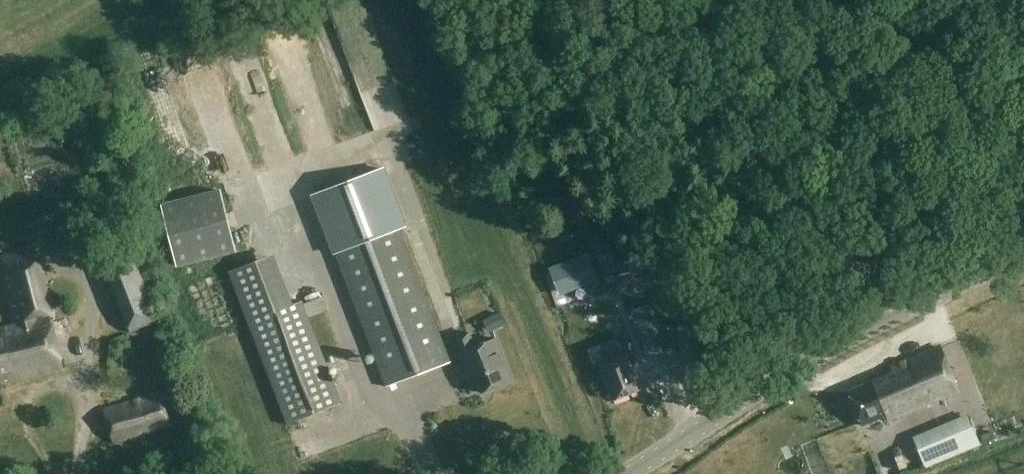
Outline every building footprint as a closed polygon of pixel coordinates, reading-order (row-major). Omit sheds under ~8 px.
[(371,90),(388,85),(384,68),(392,66),(389,54),(381,57),(382,62),(365,66),(371,90)] [(396,118),(379,124),(384,137),(401,132),(396,118)] [(386,389),(450,365),(399,229),(405,227),(383,170),(313,196),(386,389)] [(161,209),(176,268),(235,254),(220,194),(161,209)] [(158,321),(130,248),(103,259),(131,331),(158,321)] [(4,285),(16,326),(0,330),(0,387),(62,370),(48,317),(53,315),(36,250),(0,259),(0,269),(4,285)] [(558,296),(595,282),(586,258),(548,273),(558,296)] [(265,259),(227,274),(286,427),(341,408),(300,303),(284,309),(265,259)] [(629,312),(647,360),(668,352),(657,323),(670,318),(664,299),(629,312)] [(488,318),(493,331),(506,325),(500,313),(488,318)] [(481,395),(511,383),(495,341),(474,349),(469,334),(454,340),(465,370),(470,368),(481,395)] [(626,353),(625,354),(623,349),(598,359),(600,363),(599,364),(614,402),(641,392),(626,353)] [(959,394),(941,349),(888,370),(890,376),(848,392),(862,427),(887,417),(888,422),(959,394)] [(161,394),(103,410),(113,444),(171,427),(161,394)] [(301,435),(334,423),(330,413),(297,425),(301,435)] [(970,418),(955,424),(965,450),(980,444),(970,418)] [(894,434),(876,441),(887,473),(908,473),(894,434)] [(929,435),(914,441),(925,467),(940,461),(929,435)]
